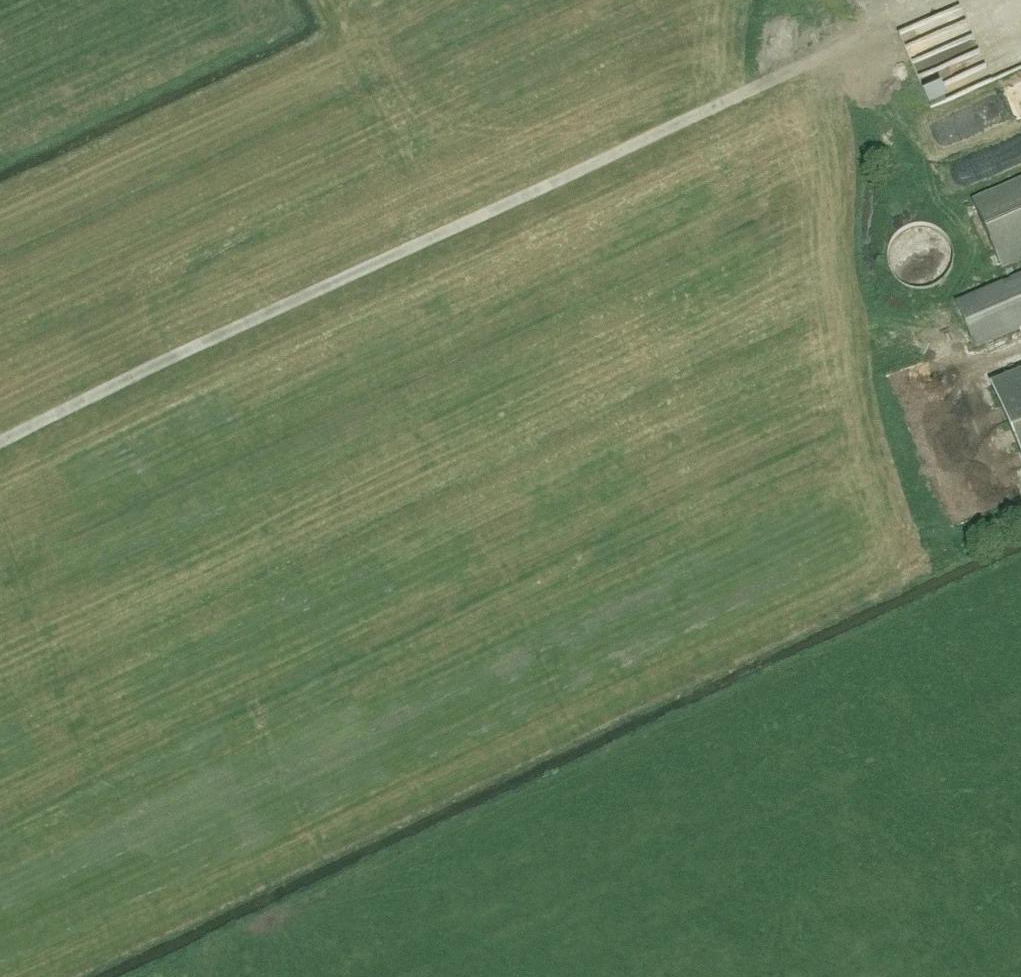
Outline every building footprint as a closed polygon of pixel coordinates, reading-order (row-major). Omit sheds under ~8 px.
[(936,21),(881,45),(913,119),(968,95),(936,21)] [(933,127),(939,146),(1020,119),(1020,98),(933,127)] [(1020,259),(1020,178),(971,199),(1001,268),(1020,259)] [(1020,330),(1020,277),(957,305),(976,349),(1020,330)] [(992,386),(1020,452),(1020,373),(992,386)]
